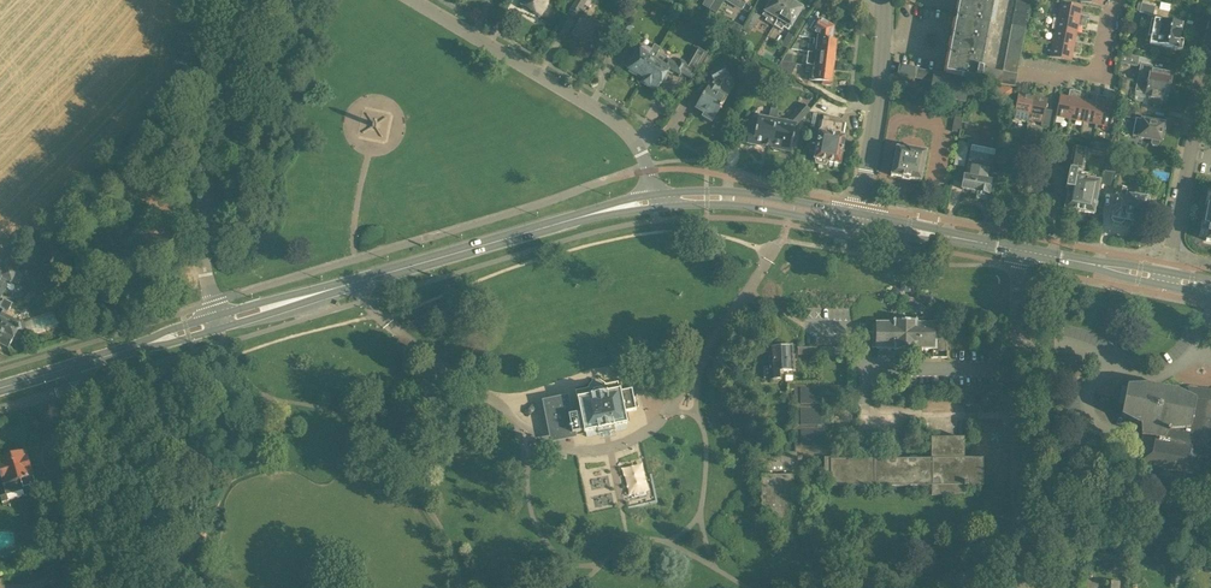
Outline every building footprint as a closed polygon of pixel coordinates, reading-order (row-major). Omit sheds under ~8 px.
[(519,3),(532,11),(531,12),(537,16),(538,14),(540,16),(548,4),(545,2),(547,0),(521,0),(519,3)] [(584,12),(585,11),(581,9),(587,0),(576,0),(567,14),(579,21),(571,34),(581,40),(582,37),(591,43),(603,24),(584,12)] [(709,8),(714,0),(705,0),(702,5),(709,9),(709,8)] [(709,8),(716,13),(724,0),(714,0),(709,8)] [(741,9),(747,0),(726,0),(741,9)] [(778,19),(789,0),(788,0),(771,0),(762,15),(768,19),(770,14),(778,19)] [(773,26),(781,30),(783,27),(788,31),(802,8),(795,4),(795,2),(792,0),(791,0),(789,1),(789,0),(778,19),(773,26)] [(945,74),(970,79),(981,81),(983,68),(981,67),(994,0),(960,0),(953,35),(945,74)] [(1060,3),(1057,16),(1086,22),(1087,17),(1080,15),(1081,7),(1060,3)] [(1138,12),(1152,15),(1154,6),(1140,3),(1138,12)] [(1016,4),(1014,11),(1028,14),(1030,7),(1016,4)] [(1028,14),(1014,11),(1013,18),(1027,21),(1028,14)] [(743,29),(749,33),(759,17),(753,13),(743,29)] [(670,16),(666,21),(673,25),(676,20),(670,16)] [(1057,16),(1055,30),(1076,34),(1078,26),(1085,27),(1086,22),(1057,16)] [(817,34),(817,38),(831,40),(833,26),(820,18),(818,22),(815,21),(815,20),(810,17),(799,36),(805,37),(810,29),(817,34)] [(1027,21),(1013,18),(1011,25),(1025,28),(1027,21)] [(1153,45),(1181,50),(1183,40),(1179,39),(1181,26),(1151,19),(1149,30),(1156,31),(1153,45)] [(615,39),(623,43),(633,26),(625,21),(615,39)] [(1024,35),(1025,28),(1011,25),(1010,32),(1024,35)] [(1055,30),(1052,43),(1081,49),(1082,43),(1075,42),(1076,34),(1055,30)] [(1024,35),(1010,32),(1010,33),(1009,39),(1023,42),(1024,35)] [(781,45),(788,49),(791,43),(794,37),(788,34),(781,45)] [(807,51),(815,52),(834,55),(836,40),(831,40),(817,38),(814,38),(813,45),(808,44),(807,51)] [(1022,48),(1023,42),(1009,39),(1008,45),(1022,48)] [(1081,49),(1052,43),(1050,57),(1071,61),(1073,53),(1080,54),(1081,49)] [(639,46),(626,67),(643,77),(657,53),(660,48),(654,45),(651,49),(644,45),(639,46)] [(1020,55),(1021,54),(1022,48),(1008,45),(1008,46),(1006,52),(1020,55)] [(643,78),(641,81),(656,90),(669,69),(680,75),(681,74),(691,80),(707,53),(696,47),(687,64),(680,59),(677,64),(657,53),(643,77),(643,78)] [(807,51),(805,65),(809,65),(833,68),(834,55),(815,52),(807,51)] [(1006,52),(1005,58),(1019,61),(1020,55),(1006,52)] [(785,53),(781,61),(791,63),(792,54),(785,53)] [(1120,64),(1137,67),(1139,57),(1122,54),(1120,64)] [(773,59),(771,64),(777,67),(781,61),(776,58),(773,59)] [(1019,61),(1005,58),(1005,59),(1004,65),(1018,68),(1019,61)] [(777,68),(789,75),(794,64),(791,63),(781,61),(777,68)] [(1141,64),(1137,82),(1169,88),(1172,74),(1150,70),(1151,66),(1141,64)] [(833,68),(809,65),(805,65),(805,71),(810,72),(809,79),(822,81),(822,84),(830,86),(833,68)] [(897,75),(914,78),(916,68),(899,65),(897,75)] [(1004,65),(1003,72),(1017,74),(1018,68),(1004,65)] [(712,123),(713,121),(717,123),(719,122),(722,118),(721,116),(717,113),(726,98),(717,92),(722,84),(719,78),(727,73),(722,66),(709,73),(713,81),(711,85),(709,84),(695,108),(703,113),(701,117),(712,123)] [(990,69),(983,68),(981,81),(988,82),(990,69)] [(996,70),(990,69),(988,82),(994,83),(996,70)] [(1003,72),(996,70),(994,83),(1001,84),(1001,80),(1003,72)] [(931,88),(930,95),(965,102),(970,79),(934,72),(931,88)] [(1015,86),(1017,75),(1017,74),(1003,72),(1001,80),(1001,84),(1015,86)] [(1169,88),(1137,82),(1135,92),(1145,94),(1149,95),(1147,103),(1165,107),(1169,88)] [(1014,88),(993,84),(991,97),(1011,100),(1014,88)] [(1056,117),(1069,119),(1075,91),(1070,90),(1068,97),(1060,95),(1056,117)] [(1069,119),(1083,122),(1087,101),(1079,99),(1081,92),(1075,91),(1069,119)] [(1014,117),(1028,120),(1033,97),(1019,94),(1014,117)] [(1083,122),(1096,125),(1102,96),(1097,95),(1095,102),(1087,101),(1083,122)] [(1102,96),(1096,125),(1110,128),(1115,106),(1106,105),(1108,98),(1102,96)] [(1033,97),(1028,120),(1041,122),(1041,126),(1049,127),(1052,111),(1045,109),(1047,99),(1033,97)] [(771,108),(768,120),(775,121),(770,148),(771,148),(772,153),(777,154),(780,150),(790,152),(796,125),(809,110),(803,104),(788,120),(776,118),(778,110),(771,108)] [(1120,116),(1133,119),(1134,111),(1121,108),(1120,116)] [(814,160),(815,164),(826,166),(827,162),(839,164),(844,137),(842,137),(844,124),(827,121),(828,118),(822,117),(821,120),(816,149),(814,157),(814,160)] [(748,132),(746,143),(770,148),(775,121),(768,120),(758,118),(755,134),(748,132)] [(953,118),(951,132),(959,134),(961,120),(953,118)] [(1132,136),(1138,137),(1151,140),(1151,141),(1153,144),(1157,145),(1160,143),(1164,124),(1141,119),(1141,120),(1135,118),(1132,136)] [(1092,151),(1107,154),(1108,145),(1093,142),(1092,151)] [(954,165),(962,166),(966,144),(958,143),(954,165)] [(975,198),(985,200),(986,195),(987,195),(990,182),(989,182),(991,171),(991,170),(995,150),(971,145),(967,166),(966,166),(964,177),(961,189),(976,192),(976,193),(975,198)] [(1064,210),(1093,215),(1099,182),(1086,180),(1086,177),(1085,177),(1090,150),(1074,146),(1070,166),(1072,166),(1071,171),(1069,170),(1069,174),(1068,173),(1066,189),(1068,189),(1064,210)] [(890,176),(921,181),(926,152),(906,148),(905,150),(896,148),(890,176)] [(1105,172),(1115,173),(1118,157),(1108,155),(1105,172)] [(1118,175),(1104,172),(1102,185),(1116,188),(1118,175)] [(1129,191),(1129,189),(1117,187),(1115,197),(1115,196),(1110,219),(1113,223),(1120,224),(1124,222),(1125,217),(1130,218),(1129,222),(1130,222),(1128,227),(1140,230),(1142,224),(1147,198),(1134,196),(1134,197),(1131,196),(1132,192),(1129,191)] [(15,273),(7,269),(0,281),(0,300),(15,273)] [(8,348),(18,330),(20,329),(19,324),(19,325),(17,321),(10,317),(8,321),(4,319),(6,314),(12,304),(4,299),(0,307),(0,308),(3,310),(0,315),(0,344),(8,348)] [(947,349),(947,332),(933,332),(933,324),(916,324),(916,321),(893,321),(893,323),(876,323),(876,328),(872,328),(872,348),(876,348),(876,349),(894,349),(894,350),(915,350),(915,349),(947,349)] [(793,371),(792,347),(768,348),(770,380),(780,379),(779,371),(793,371)] [(787,383),(787,390),(794,390),(794,404),(788,404),(788,411),(794,411),(794,425),(788,425),(788,432),(794,432),(794,453),(754,453),(754,477),(761,477),(762,528),(794,528),(794,498),(801,498),(801,460),(824,460),(824,479),(830,479),(830,488),(931,487),(931,497),(964,496),(964,487),(982,487),(982,459),(964,460),(963,438),(930,439),(930,460),(916,460),(916,458),(909,458),(909,460),(895,460),(895,458),(888,458),(888,460),(873,460),(873,459),(866,459),(866,460),(852,461),(852,459),(845,459),(845,460),(831,460),(831,446),(822,446),(822,432),(824,432),(824,425),(822,425),(822,411),(824,411),(824,404),(822,404),(821,390),(824,390),(824,383),(787,383)] [(1121,386),(1118,404),(1123,405),(1121,416),(1140,425),(1141,434),(1143,435),(1137,463),(1197,475),(1200,461),(1210,463),(1210,390),(1186,387),(1183,395),(1176,392),(1148,386),(1126,387),(1121,386)] [(566,398),(545,402),(553,440),(577,435),(577,433),(584,431),(584,432),(586,432),(587,437),(597,435),(596,431),(615,427),(615,431),(625,429),(624,424),(625,424),(626,424),(626,423),(624,412),(636,410),(632,389),(620,392),(619,390),(618,390),(618,391),(606,393),(606,392),(600,388),(594,389),(590,395),(590,396),(578,399),(577,399),(577,400),(578,400),(580,413),(569,415),(566,398)] [(0,458),(0,476),(5,492),(29,486),(35,484),(25,450),(0,458)]
